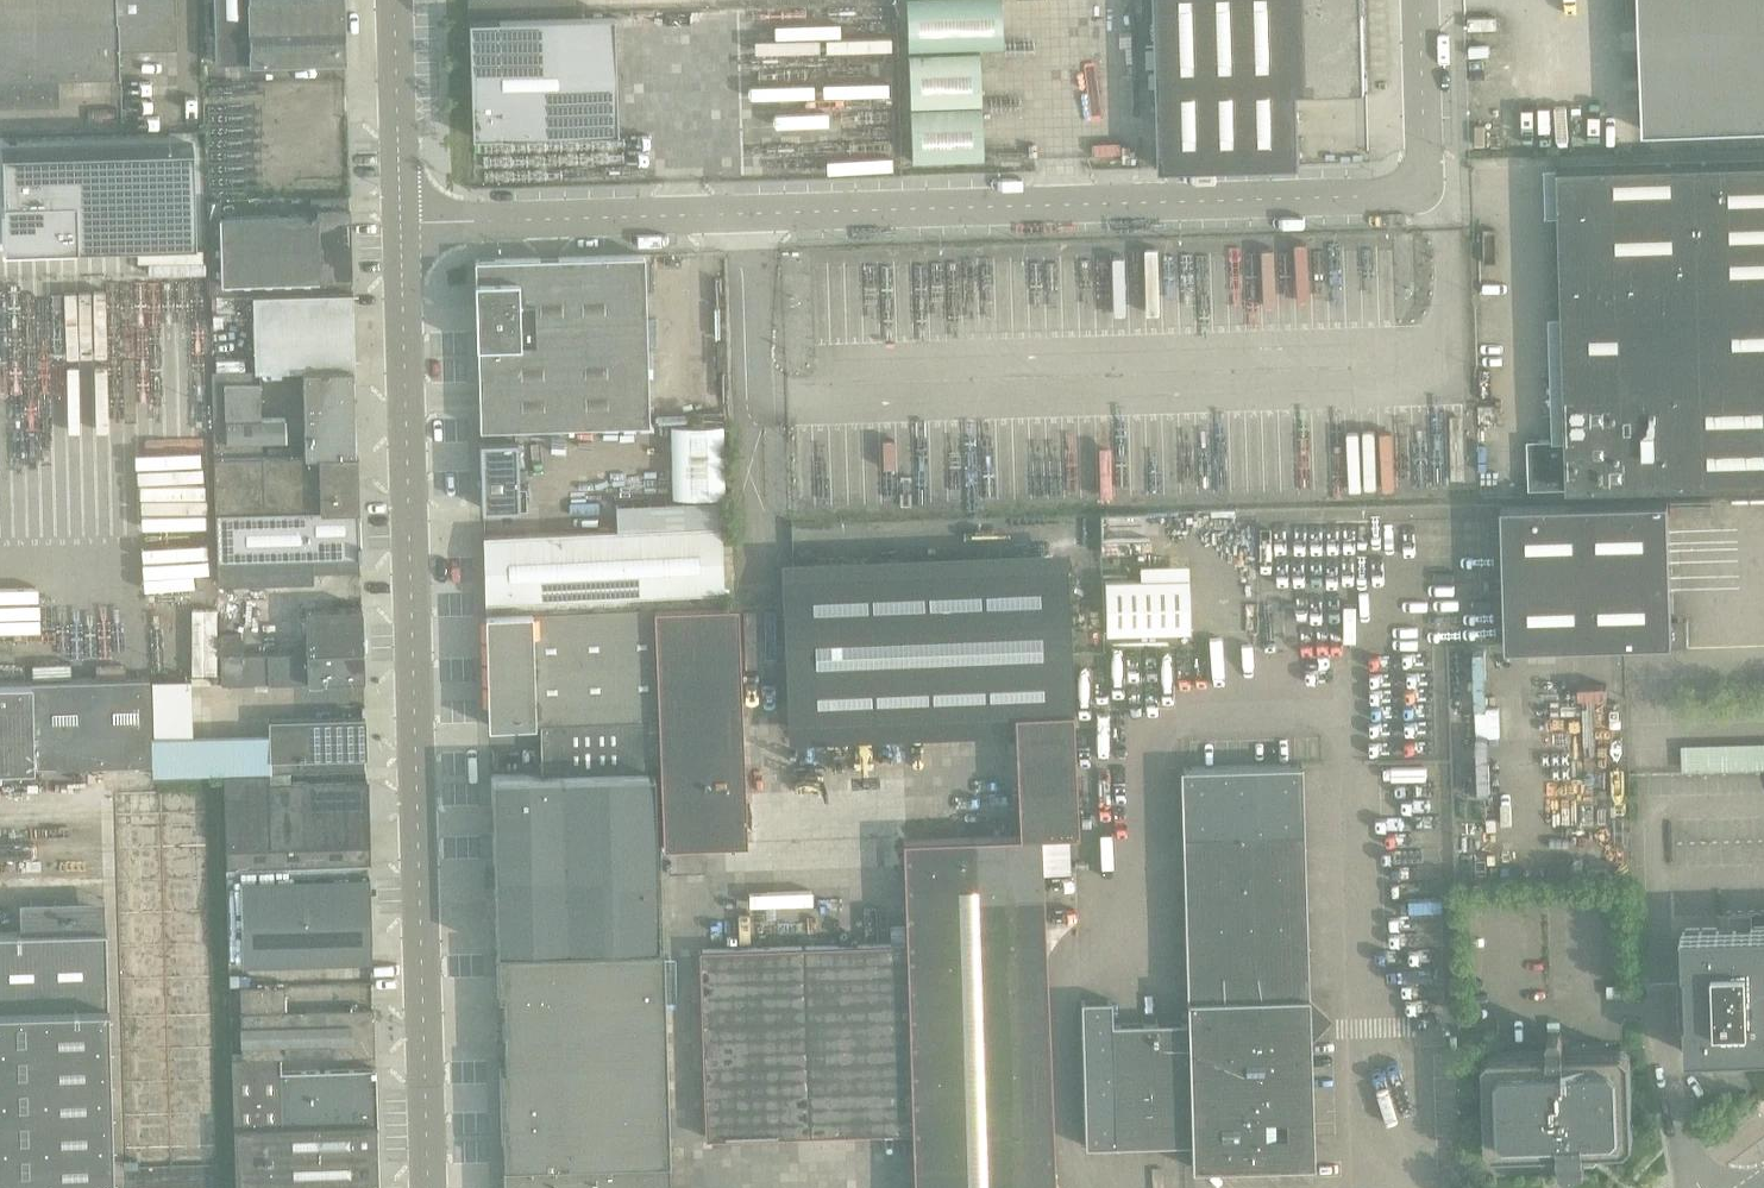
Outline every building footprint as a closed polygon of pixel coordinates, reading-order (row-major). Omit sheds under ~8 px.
[(3,23),(5,105),(60,103),(59,78),(120,76),(120,48),(177,47),(176,0),(0,0),(0,23),(3,23)] [(251,63),(346,60),(344,0),(249,0),(251,63)] [(908,51),(1003,48),(1001,0),(907,0),(908,51)] [(1363,0),(1156,0),(1160,168),(1301,165),(1299,90),(1365,89),(1363,0)] [(1644,131),(1763,127),(1763,0),(1639,0),(1644,131)] [(615,15),(470,19),(473,135),(618,131),(615,15)] [(981,53),(909,55),(911,108),(982,105),(981,53)] [(982,108),(911,110),(912,163),(984,160),(982,108)] [(193,145),(2,150),(5,246),(196,241),(193,145)] [(1558,167),(1568,489),(1763,483),(1763,161),(1558,167)] [(308,215),(208,218),(209,248),(211,295),(254,294),(352,292),(349,197),(312,198),(312,213),(307,213),(308,215)] [(645,255),(476,260),(481,429),(482,428),(516,427),(650,424),(645,255)] [(354,292),(352,292),(254,294),(256,370),(261,370),(303,369),(353,368),(356,368),(354,292)] [(353,368),(303,369),(304,388),(304,417),(305,434),(306,455),(356,454),(355,433),(353,368)] [(213,372),(215,457),(263,456),(263,440),(286,439),(286,419),(262,419),(261,370),(256,370),(213,372)] [(516,427),(482,428),(483,440),(481,441),(483,507),(526,506),(525,485),(518,485),(516,427)] [(359,498),(358,454),(356,454),(306,455),(263,456),(215,457),(217,529),(218,560),(361,556),(360,508),(359,498)] [(1673,620),(1669,501),(1503,506),(1507,641),(1507,647),(1624,643),(1657,642),(1657,647),(1688,646),(1687,627),(1678,627),(1678,620),(1673,620)] [(484,536),(486,614),(656,608),(725,606),(722,525),(484,536)] [(1193,630),(1191,564),(1142,565),(1142,580),(1109,581),(1111,633),(1193,630)] [(914,1187),(1055,1187),(1041,836),(1078,834),(1073,711),(1067,567),(794,578),(783,579),(789,723),(1016,713),(1021,836),(904,840),(907,943),(703,950),(709,1138),(913,1131),(914,1187)] [(656,608),(660,721),(661,768),(664,846),(747,843),(738,605),(725,606),(656,608)] [(364,680),(362,607),(306,609),(307,652),(243,654),(242,633),(221,633),(222,684),(364,680)] [(656,608),(486,614),(489,726),(541,724),(660,721),(656,608)] [(150,678),(92,680),(91,664),(36,666),(36,681),(0,682),(0,768),(152,764),(152,746),(150,678)] [(367,756),(366,736),(366,717),(270,720),(271,743),(272,773),(366,770),(365,756),(367,756)] [(661,768),(660,721),(541,724),(543,771),(655,768),(661,768)] [(272,773),(271,743),(152,746),(152,764),(152,776),(224,774),(234,774),(234,773),(270,773),(272,773)] [(1682,745),(1682,771),(1763,769),(1763,743),(1682,745)] [(1308,1001),(1304,832),(1302,765),(1181,769),(1188,1022),(1112,1025),(1112,1000),(1081,1001),(1086,1146),(1192,1143),(1192,1167),(1313,1164),(1310,1039),(1328,1020),(1308,1001)] [(659,945),(655,771),(655,768),(543,771),(492,773),(497,949),(659,945)] [(271,783),(270,773),(234,773),(234,774),(224,774),(224,781),(227,867),(370,863),(368,780),(271,783)] [(370,863),(227,867),(229,963),(373,958),(370,863)] [(1688,990),(1688,1001),(1689,1015),(1686,1015),(1687,1052),(1763,1050),(1763,927),(1683,930),(1685,967),(1687,966),(1688,990)] [(497,954),(498,997),(503,997),(505,1067),(500,1067),(504,1187),(671,1187),(664,949),(497,954)] [(243,1059),(280,1058),(376,1056),(375,1010),(286,1012),(285,987),(241,988),(243,1059)] [(0,1006),(0,1187),(114,1187),(114,1184),(113,1151),(112,1118),(111,1086),(110,1053),(109,1020),(109,1003),(0,1006)] [(1564,1035),(1562,1033),(1560,1031),(1553,1031),(1549,1036),(1549,1051),(1491,1053),(1484,1061),(1487,1146),(1494,1153),(1560,1151),(1560,1166),(1568,1173),(1578,1173),(1585,1165),(1585,1162),(1595,1162),(1602,1154),(1602,1149),(1627,1149),(1634,1141),(1631,1056),(1623,1049),(1565,1051),(1564,1035)] [(281,1073),(280,1058),(243,1059),(233,1059),(235,1127),(377,1124),(376,1070),(281,1073)] [(235,1127),(237,1187),(379,1187),(377,1124),(235,1127)]
